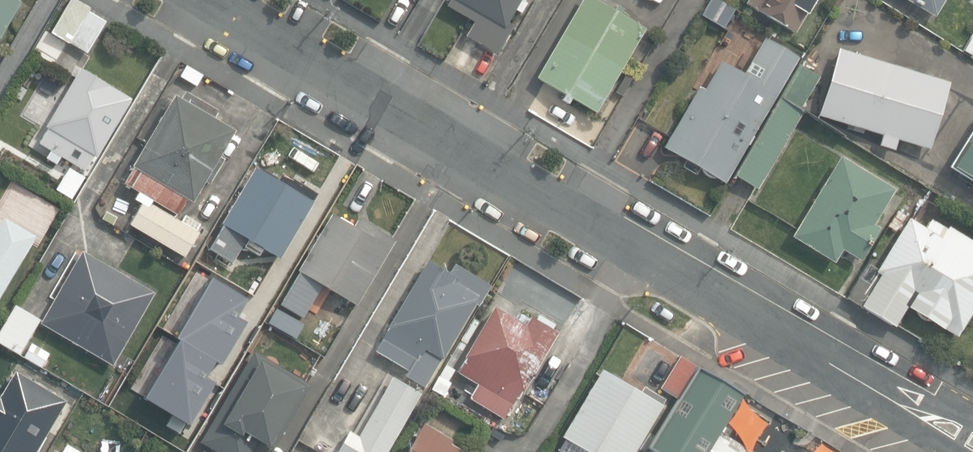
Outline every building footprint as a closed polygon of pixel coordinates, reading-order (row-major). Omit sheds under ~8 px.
[(21,2),(17,0),(0,0),(0,39),(21,2)] [(62,53),(68,42),(87,53),(104,21),(88,12),(90,7),(77,0),(70,0),(45,43),(62,53)] [(498,53),(513,26),(507,23),(520,0),(450,0),(446,5),(474,22),(466,35),(498,53)] [(595,112),(644,28),(621,15),(625,10),(618,6),(615,11),(595,0),(582,0),(537,78),(595,112)] [(721,25),(732,6),(723,0),(706,0),(699,12),(721,25)] [(794,32),(813,0),(748,0),(746,3),(794,32)] [(932,13),(940,0),(909,0),(932,13)] [(972,50),(972,35),(969,32),(962,46),(972,52),(972,50)] [(664,147),(724,183),(797,57),(764,38),(742,75),(720,62),(704,90),(699,87),(664,147)] [(880,145),(895,150),(898,140),(930,149),(950,82),(839,48),(819,115),(854,125),(853,130),(863,133),(864,129),(883,134),(880,145)] [(55,54),(48,65),(60,71),(66,60),(55,54)] [(779,94),(799,105),(819,72),(798,60),(779,94)] [(59,153),(83,168),(92,153),(94,154),(128,96),(78,67),(44,124),(46,125),(37,139),(50,147),(46,154),(55,160),(59,153)] [(125,182),(178,214),(187,198),(192,201),(204,181),(208,183),(223,159),(219,157),(234,131),(213,118),(218,111),(186,92),(181,99),(175,96),(133,166),(134,167),(125,182)] [(802,107),(799,105),(779,94),(778,93),(732,172),(753,184),(756,186),(802,107)] [(972,179),(972,134),(952,166),(972,179)] [(840,155),(791,237),(834,263),(841,250),(859,261),(879,229),(872,225),(894,188),(840,155)] [(53,186),(69,195),(82,174),(66,164),(53,186)] [(210,248),(232,261),(246,237),(280,257),(283,253),(313,202),(312,201),(316,193),(282,173),(278,181),(255,167),(221,224),(224,225),(210,248)] [(129,224),(184,256),(199,233),(143,200),(129,224)] [(887,224),(896,230),(906,213),(897,207),(887,224)] [(299,272),(280,306),(301,318),(308,307),(313,310),(319,300),(313,296),(321,283),(353,301),(355,302),(392,238),(357,217),(352,225),(328,211),(294,269),(299,272)] [(956,333),(972,304),(972,237),(947,222),(946,224),(930,214),(924,224),(908,214),(877,265),(866,258),(845,294),(893,323),(906,303),(956,333)] [(36,236),(5,217),(0,225),(0,296),(36,236)] [(42,323),(112,364),(154,293),(83,252),(42,323)] [(405,375),(424,387),(474,304),(477,306),(489,286),(454,264),(448,273),(427,261),(374,349),(408,370),(405,375)] [(335,299),(325,315),(338,323),(348,307),(335,299)] [(177,300),(151,343),(165,351),(172,339),(177,341),(195,311),(177,300)] [(19,354),(40,320),(15,305),(0,331),(0,342),(19,354)] [(469,398),(504,417),(520,390),(522,391),(556,331),(530,316),(525,324),(494,307),(457,372),(478,383),(469,398)] [(219,451),(251,451),(259,439),(270,445),(303,390),(307,393),(311,384),(306,381),(255,351),(201,442),(219,451)] [(716,428),(739,390),(676,353),(658,384),(677,395),(647,445),(659,451),(756,451),(716,428)] [(662,405),(661,404),(664,399),(644,387),(641,393),(602,370),(562,437),(587,451),(634,451),(662,405)] [(66,401),(16,371),(0,399),(0,451),(35,451),(66,401)] [(422,392),(393,375),(359,436),(348,431),(336,451),(389,451),(422,392)] [(441,395),(447,383),(438,378),(431,389),(441,395)] [(449,443),(451,440),(423,423),(406,451),(463,451),(449,443)] [(65,440),(60,449),(65,451),(86,451),(65,440)]
